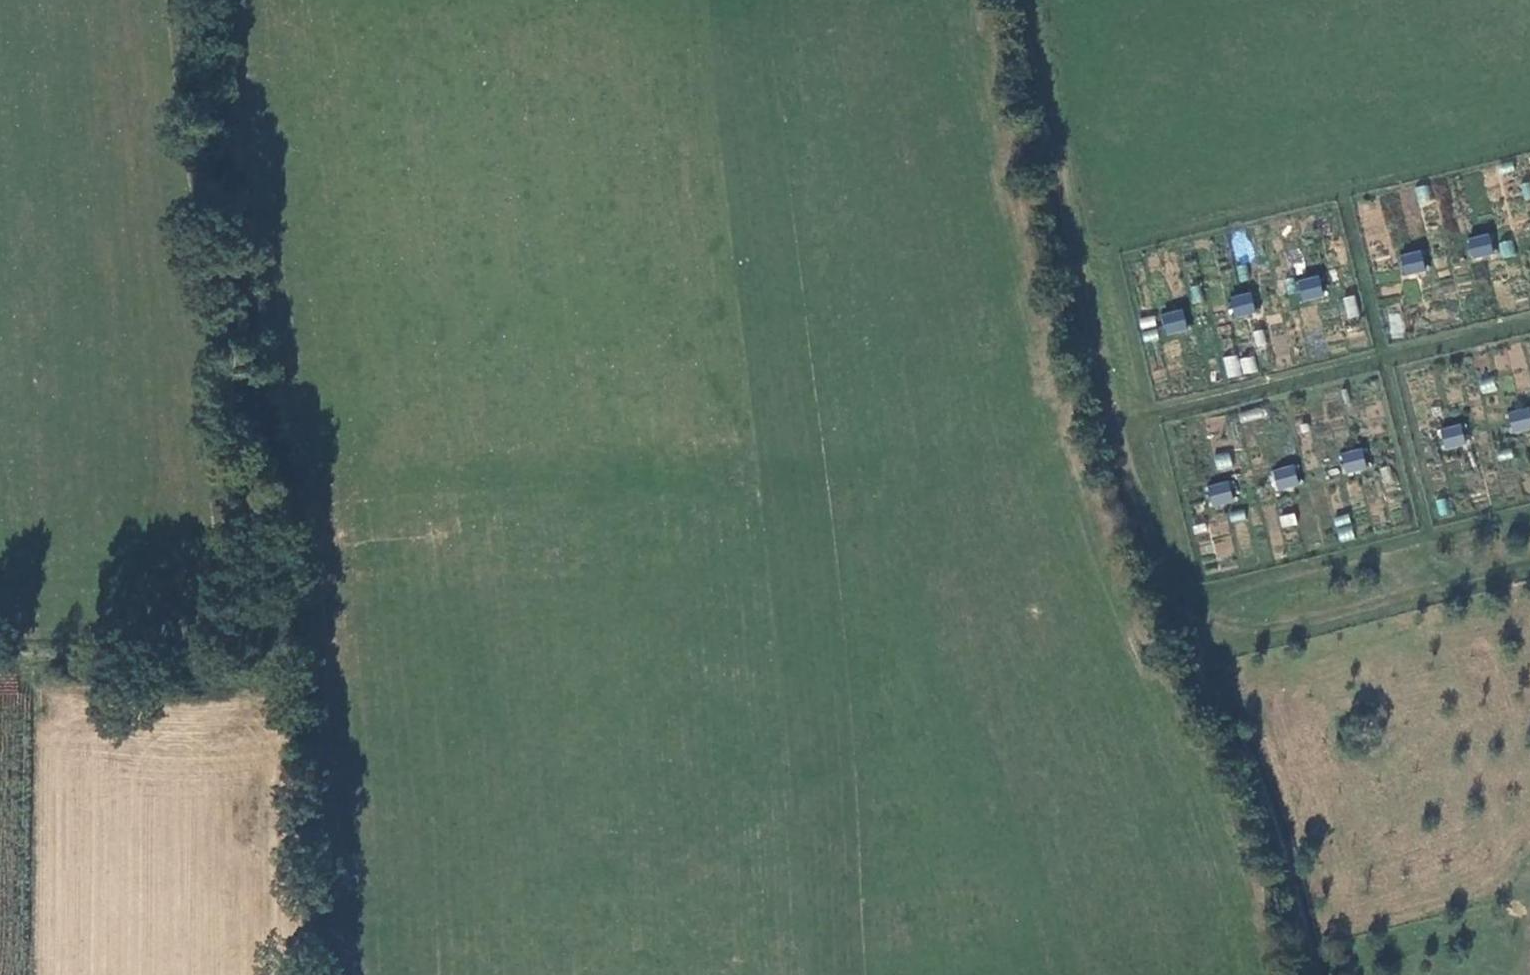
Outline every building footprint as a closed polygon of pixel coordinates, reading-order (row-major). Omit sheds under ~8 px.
[(1470,260),(1494,252),(1487,232),(1463,240),(1470,260)] [(1403,275),(1425,270),(1420,250),(1398,255),(1403,275)] [(1294,282),(1301,302),(1324,295),(1317,274),(1294,282)] [(1234,319),(1255,313),(1250,292),(1228,297),(1234,319)] [(1165,336),(1188,329),(1181,308),(1159,315),(1165,336)] [(1227,379),(1257,371),(1252,353),(1222,361),(1227,379)] [(1529,429),(1529,412),(1529,407),(1506,411),(1511,433),(1529,429)] [(1438,428),(1442,450),(1465,446),(1461,424),(1438,428)] [(1345,476),(1368,469),(1361,447),(1339,454),(1345,476)] [(1213,454),(1217,472),(1232,468),(1228,451),(1213,454)] [(1277,491),(1300,486),(1295,465),(1272,470),(1277,491)] [(1211,508),(1234,503),(1229,481),(1206,486),(1211,508)] [(1335,517),(1339,542),(1354,539),(1349,515),(1335,517)]
